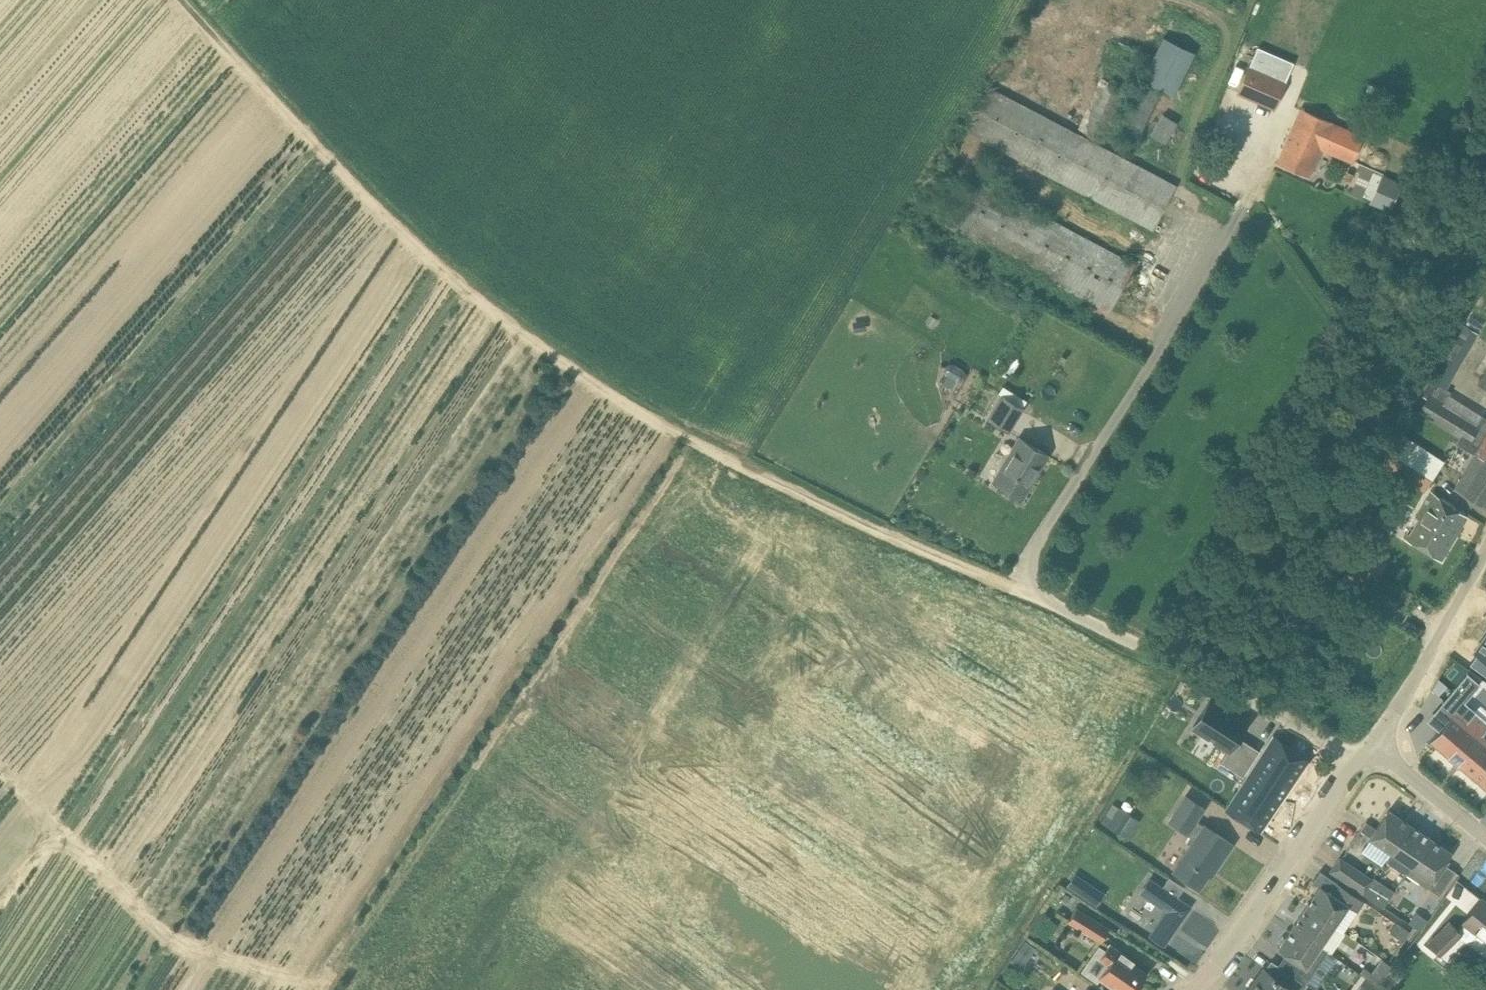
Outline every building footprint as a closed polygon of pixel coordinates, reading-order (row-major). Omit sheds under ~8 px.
[(1164,38),(1143,81),(1161,89),(1174,95),(1195,53),(1164,38)] [(1248,67),(1238,92),(1274,108),(1286,83),(1248,67)] [(1136,141),(1161,89),(1143,81),(1118,132),(1136,141)] [(966,130),(1136,219),(1154,228),(1176,186),(988,88),(966,130)] [(1278,161),(1310,175),(1322,148),(1352,161),(1363,136),(1301,109),(1278,161)] [(1166,143),(1177,123),(1164,115),(1151,134),(1166,143)] [(946,224),(1110,310),(1135,264),(971,176),(946,224)] [(1482,377),(1478,383),(1485,388),(1485,354),(1475,372),(1482,377)] [(948,375),(943,383),(951,389),(956,380),(962,381),(965,378),(966,373),(963,368),(955,363),(950,363),(946,365),(945,371),(948,375)] [(1484,416),(1479,425),(1444,403),(1448,395),(1436,387),(1421,411),(1460,436),(1456,443),(1476,455),(1485,461),(1485,417),(1484,416)] [(989,419),(1009,431),(1023,407),(1003,395),(989,419)] [(1402,432),(1390,451),(1416,468),(1428,449),(1402,432)] [(994,481),(1022,498),(1048,454),(1020,437),(994,481)] [(1476,455),(1456,487),(1485,506),(1485,461),(1476,455)] [(1403,537),(1442,560),(1468,516),(1429,493),(1403,537)] [(1474,650),(1478,653),(1474,658),(1470,663),(1485,675),(1485,634),(1474,650)] [(1210,700),(1193,725),(1229,748),(1221,761),(1243,776),(1260,750),(1238,736),(1247,723),(1210,700)] [(1431,740),(1485,786),(1485,726),(1461,705),(1451,716),(1431,740)] [(1275,739),(1226,810),(1262,832),(1311,761),(1275,739)] [(1169,820),(1196,838),(1174,871),(1199,888),(1209,873),(1208,872),(1212,867),(1216,869),(1233,844),(1205,824),(1204,825),(1196,820),(1205,808),(1186,795),(1175,812),(1169,820)] [(1119,807),(1107,824),(1118,831),(1130,813),(1119,806),(1119,807)] [(1367,821),(1361,829),(1371,836),(1371,837),(1391,850),(1410,824),(1389,809),(1376,828),(1367,821)] [(1392,851),(1387,858),(1389,863),(1402,872),(1407,872),(1412,864),(1412,865),(1431,838),(1410,824),(1391,850),(1392,851)] [(1407,872),(1407,873),(1427,886),(1440,894),(1456,871),(1444,863),(1452,852),(1431,838),(1412,865),(1412,864),(1407,872)] [(1331,870),(1363,892),(1372,879),(1340,857),(1331,870)] [(1363,892),(1383,906),(1393,891),(1373,878),(1372,879),(1363,892)] [(1083,879),(1076,890),(1097,904),(1104,893),(1083,879)] [(1338,882),(1331,892),(1348,904),(1358,910),(1365,901),(1338,882)] [(1158,884),(1148,898),(1167,911),(1150,935),(1164,945),(1191,906),(1158,884)] [(1321,885),(1307,906),(1334,925),(1348,904),(1331,892),(1321,885)] [(1428,942),(1447,961),(1468,940),(1472,940),(1477,933),(1485,940),(1485,902),(1482,898),(1458,929),(1449,920),(1428,942)] [(1307,906),(1293,927),(1320,945),(1330,952),(1344,931),(1334,925),(1307,906)] [(1068,921),(1101,941),(1110,927),(1077,907),(1068,921)] [(1409,922),(1420,930),(1428,919),(1416,911),(1409,922)] [(1389,931),(1403,941),(1410,931),(1396,922),(1389,931)] [(1320,945),(1293,927),(1278,948),(1305,966),(1301,971),(1310,977),(1320,962),(1312,957),(1320,945)] [(1025,940),(1019,950),(1028,957),(1035,947),(1025,940)] [(1100,977),(1114,987),(1115,985),(1123,989),(1138,989),(1140,986),(1140,983),(1147,973),(1130,961),(1132,959),(1115,948),(1109,944),(1106,949),(1100,945),(1082,971),(1097,981),(1100,977)] [(1360,973),(1366,977),(1378,986),(1385,976),(1393,966),(1382,958),(1372,972),(1364,967),(1360,973)] [(1264,968),(1248,989),(1294,989),(1264,968)] [(1366,977),(1357,989),(1375,989),(1378,986),(1366,977)]
